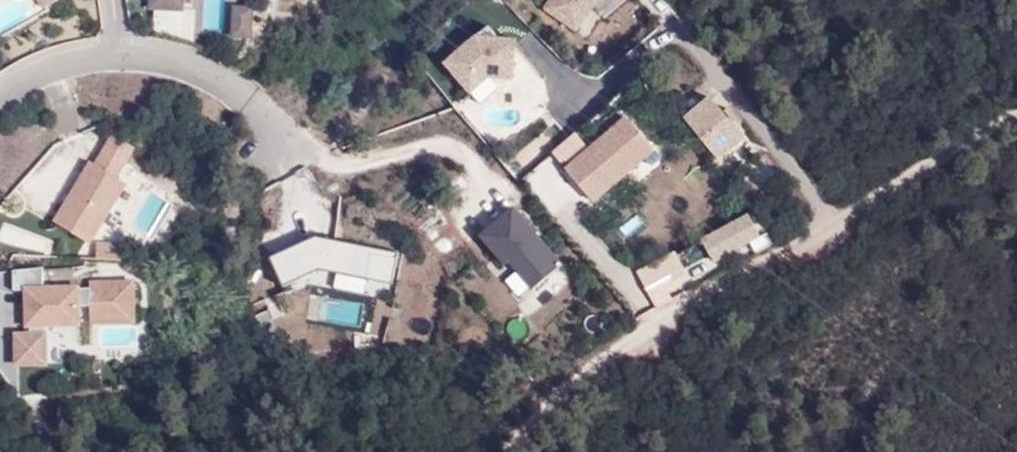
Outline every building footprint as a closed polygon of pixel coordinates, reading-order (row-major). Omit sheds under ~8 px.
[(542,8),(589,41),(617,0),(548,0),(542,8)] [(233,34),(254,32),(253,1),(231,2),(233,34)] [(194,30),(193,7),(153,8),(153,31),(194,30)] [(438,52),(467,97),(521,61),(502,31),(496,35),(486,21),(438,52)] [(712,90),(683,107),(714,161),(743,144),(712,90)] [(623,108),(585,140),(574,127),(547,150),(590,199),(654,144),(623,108)] [(129,178),(119,172),(137,142),(109,126),(53,218),(92,241),(129,178)] [(526,288),(559,259),(509,201),(475,230),(526,288)] [(709,259),(736,248),(740,255),(769,243),(754,208),(698,231),(709,259)] [(392,283),(398,250),(282,229),(276,261),(392,283)] [(96,240),(96,255),(121,256),(121,241),(96,240)] [(494,275),(517,300),(539,280),(551,292),(570,276),(556,261),(528,287),(507,264),(494,275)] [(25,323),(88,322),(87,281),(44,281),(43,265),(13,265),(13,290),(24,290),(25,323)] [(91,321),(137,320),(136,275),(90,276),(91,321)] [(13,364),(49,363),(48,325),(12,326),(13,364)]
